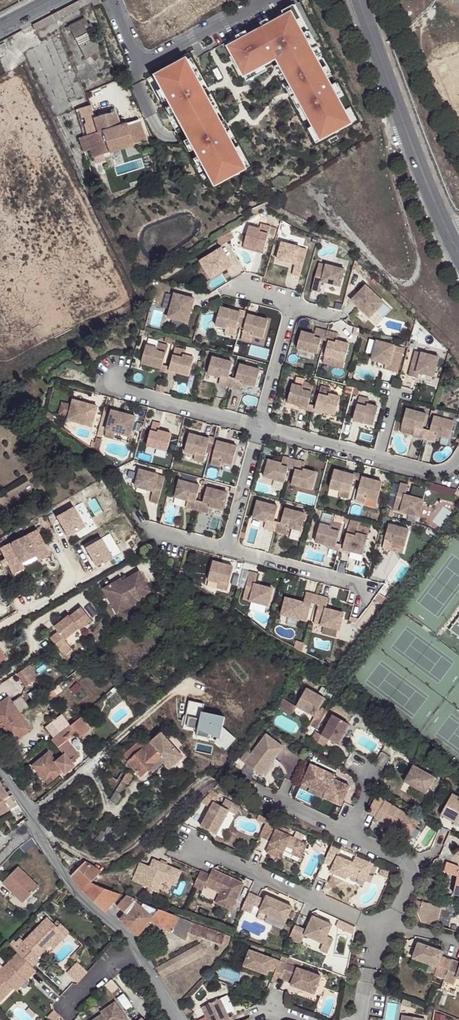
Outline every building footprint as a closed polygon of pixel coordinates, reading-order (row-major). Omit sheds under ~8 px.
[(82,9),(91,5),(89,0),(79,0),(78,1),(82,9)] [(78,1),(31,25),(34,30),(39,28),(41,31),(82,9),(78,1)] [(225,41),(228,48),(298,10),(294,3),(225,41)] [(313,127),(317,134),(330,127),(334,134),(352,124),(337,96),(332,87),(328,79),(323,70),(316,57),(322,54),(298,10),(228,48),(244,77),(264,66),(279,59),(282,64),(280,65),(284,74),(291,86),(302,106),(313,127)] [(75,37),(93,29),(90,23),(88,24),(85,17),(68,26),(74,38),(75,37)] [(103,49),(93,29),(75,37),(86,58),(103,49)] [(0,47),(0,56),(8,52),(4,44),(0,47)] [(171,62),(172,65),(183,59),(196,83),(200,80),(186,54),(171,62)] [(172,65),(152,76),(159,89),(164,99),(160,101),(164,109),(168,106),(173,115),(187,140),(192,150),(196,157),(201,166),(212,186),(230,177),(226,170),(239,162),(232,148),(225,136),(218,123),(211,111),(200,91),(196,83),(183,59),(172,65)] [(284,74),(280,65),(275,68),(280,77),(284,74)] [(267,71),(264,66),(244,77),(247,82),(267,71)] [(328,67),(323,70),(328,79),(333,76),(328,67)] [(337,84),(332,87),(337,96),(342,93),(337,84)] [(297,109),(302,106),(291,86),(286,89),(297,109)] [(164,99),(159,89),(154,92),(159,101),(160,101),(164,99)] [(205,89),(200,91),(211,111),(216,108),(205,89)] [(93,118),(90,106),(78,110),(85,137),(97,132),(93,118)] [(168,106),(164,109),(169,118),(173,115),(168,106)] [(117,112),(93,118),(97,132),(85,137),(83,137),(79,139),(83,152),(89,151),(92,158),(145,141),(138,120),(122,125),(117,112)] [(223,120),(218,123),(225,136),(230,134),(223,120)] [(317,134),(313,127),(308,130),(316,144),(334,134),(330,127),(317,134)] [(192,150),(187,140),(182,142),(188,153),(192,150)] [(239,162),(226,170),(230,177),(248,166),(236,145),(232,148),(239,162)] [(201,166),(196,157),(192,160),(197,169),(201,166)] [(117,206),(104,210),(104,212),(107,218),(118,215),(117,206)] [(263,232),(252,229),(248,247),(268,252),(271,236),(278,238),(279,231),(264,227),(263,232)] [(232,230),(226,234),(229,240),(236,236),(232,230)] [(225,234),(219,237),(222,243),(228,240),(225,234)] [(300,262),(300,265),(296,275),(303,278),(311,250),(285,242),(281,259),(294,263),(295,261),(300,262)] [(225,265),(232,261),(224,248),(203,261),(209,272),(214,279),(229,270),(225,265)] [(209,272),(203,261),(192,267),(199,279),(209,272)] [(235,266),(232,261),(225,265),(229,270),(235,266)] [(332,282),(331,284),(344,288),(349,271),(323,263),(315,291),(323,293),(326,283),(327,280),(332,282)] [(370,287),(359,298),(364,303),(361,307),(373,319),(387,305),(370,287)] [(190,304),(192,297),(177,292),(170,317),(190,323),(195,305),(190,304)] [(364,303),(359,298),(355,301),(361,307),(364,303)] [(243,313),(236,311),(223,307),(217,325),(228,329),(227,334),(236,336),(239,328),(243,329),(246,318),(242,317),(243,313)] [(246,318),(248,312),(237,308),(236,311),(243,313),(242,317),(246,318)] [(271,321),(258,317),(250,315),(249,319),(246,318),(243,329),(246,330),(243,339),(254,342),(255,336),(265,339),(271,321)] [(323,341),(325,331),(319,329),(317,337),(316,339),(313,338),(313,336),(303,333),(299,350),(318,355),(319,355),(323,341)] [(340,336),(333,334),(330,343),(326,358),(346,363),(351,347),(341,344),(340,346),(338,345),(338,343),(340,336)] [(163,367),(165,362),(170,343),(161,340),(159,346),(148,343),(143,361),(156,365),(163,367)] [(388,367),(386,372),(396,374),(403,350),(379,343),(373,363),(380,364),(388,367)] [(178,345),(172,365),(171,369),(178,371),(191,375),(197,357),(186,354),(187,348),(178,345)] [(318,355),(299,350),(297,357),(316,362),(318,355)] [(421,376),(429,378),(435,380),(440,360),(417,354),(410,379),(420,381),(421,376)] [(221,383),(228,385),(230,376),(235,362),(214,356),(209,372),(220,376),(221,373),(223,374),(222,377),(221,383)] [(346,363),(326,358),(325,365),(345,370),(346,363)] [(166,371),(168,363),(165,362),(163,367),(156,365),(155,367),(166,371)] [(172,365),(168,363),(166,371),(178,374),(178,371),(171,369),(172,365)] [(238,378),(235,387),(243,390),(245,383),(245,380),(248,381),(247,383),(257,386),(262,370),(242,364),(238,378)] [(288,403),(301,406),(309,408),(310,405),(315,385),(306,382),(306,380),(297,377),(295,385),(293,385),(288,403)] [(317,410),(323,412),(336,416),(341,398),(331,395),(332,390),(323,387),(318,407),(317,410)] [(361,390),(349,387),(347,394),(359,397),(361,390)] [(90,407),(92,402),(75,397),(73,402),(64,400),(61,412),(70,414),(69,416),(93,423),(97,409),(90,407)] [(370,401),(360,398),(354,421),(375,427),(379,409),(369,406),(370,401)] [(318,407),(314,406),(312,412),(323,415),(323,412),(317,410),(318,407)] [(47,413),(52,417),(55,412),(48,408),(47,413)] [(118,415),(111,413),(107,427),(116,430),(131,435),(137,415),(120,410),(118,415)] [(413,439),(421,441),(424,431),(427,417),(407,411),(402,428),(413,431),(414,429),(416,429),(415,432),(413,439)] [(431,433),(428,443),(436,445),(438,438),(438,435),(441,436),(440,439),(451,441),(456,424),(435,419),(431,433)] [(159,432),(160,429),(162,422),(154,420),(147,444),(168,450),(173,433),(163,430),(162,433),(159,432)] [(116,430),(107,427),(105,434),(114,436),(116,430)] [(204,463),(210,442),(211,438),(203,436),(190,432),(185,451),(196,454),(194,460),(204,463)] [(213,443),(215,437),(204,434),(203,436),(211,438),(210,442),(213,443)] [(218,440),(217,444),(211,465),(221,467),(222,462),(233,465),(238,447),(225,443),(218,440)] [(284,483),(288,469),(291,459),(284,457),(282,464),(281,467),(278,466),(279,463),(269,460),(264,477),(284,483)] [(299,461),(296,471),(292,485),(312,490),(317,473),(307,471),(306,474),(303,473),(304,470),(305,463),(299,461)] [(154,486),(153,489),(150,499),(158,502),(166,474),(141,466),(135,484),(149,487),(150,484),(154,486)] [(348,500),(354,480),(355,477),(347,475),(335,471),(330,489),(340,492),(338,498),(348,500)] [(357,481),(359,475),(348,473),(347,475),(355,477),(354,480),(357,481)] [(201,483),(180,477),(175,495),(185,498),(186,495),(189,496),(188,498),(186,506),(194,508),(197,498),(201,483)] [(362,479),(361,482),(356,503),(365,506),(367,500),(377,503),(382,484),(370,481),(362,479)] [(204,500),(201,510),(208,512),(210,505),(211,502),(214,503),(213,505),(224,508),(228,491),(208,485),(204,500)] [(424,503),(410,499),(409,502),(405,500),(405,498),(408,487),(401,485),(393,512),(419,520),(424,503)] [(271,530),(274,520),(278,506),(257,500),(253,518),(263,521),(264,517),(267,518),(265,521),(264,528),(271,530)] [(286,508),(282,522),(279,532),(286,534),(288,528),(289,524),(292,525),(290,528),(301,531),(306,514),(286,508)] [(335,548),(336,543),(341,525),(332,522),(334,516),(323,513),(320,525),(315,542),(335,548)] [(334,516),(332,522),(341,525),(343,518),(334,515),(334,516)] [(351,520),(344,546),(343,550),(350,552),(363,556),(370,529),(359,526),(360,523),(351,520)] [(389,553),(391,545),(392,542),(395,543),(394,546),(404,549),(409,532),(388,527),(382,551),(389,553)] [(37,529),(0,547),(0,551),(11,572),(24,566),(22,561),(35,554),(38,559),(50,554),(37,529)] [(338,551),(340,545),(336,543),(335,548),(315,542),(313,549),(326,552),(327,548),(338,551)] [(344,546),(340,545),(338,551),(349,555),(350,552),(343,550),(344,546)] [(232,567),(211,561),(206,578),(217,582),(216,588),(225,591),(232,567)] [(104,590),(114,607),(120,603),(126,605),(129,609),(138,604),(136,601),(153,592),(141,572),(125,582),(126,583),(119,587),(117,583),(104,590)] [(271,589),(258,585),(257,588),(253,587),(253,584),(256,574),(249,572),(241,599),(267,606),(271,589)] [(123,579),(117,583),(119,587),(126,583),(125,582),(123,579)] [(305,623),(310,604),(313,595),(305,593),(302,603),(301,606),(297,605),(298,602),(284,598),(279,615),(305,623)] [(320,597),(318,607),(312,625),(337,632),(342,615),(329,611),(328,614),(323,612),(324,609),(327,599),(320,597)] [(120,603),(114,607),(119,615),(129,609),(126,605),(120,603)] [(58,634),(51,639),(59,651),(67,645),(65,641),(79,630),(80,632),(92,623),(82,610),(70,619),(70,617),(64,622),(55,629),(58,634)] [(458,635),(458,618),(451,629),(458,635)] [(294,641),(292,648),(300,652),(302,645),(302,643),(294,641)] [(67,645),(59,651),(64,657),(72,651),(67,645)] [(17,673),(25,686),(37,678),(29,665),(17,673)] [(62,691),(59,686),(52,690),(46,694),(44,695),(47,700),(62,691)] [(309,726),(316,730),(326,710),(320,706),(324,699),(305,689),(295,707),(314,717),(309,726)] [(18,711),(28,705),(20,694),(11,701),(7,696),(0,701),(0,732),(9,744),(30,728),(18,711)] [(235,736),(223,724),(226,714),(203,708),(205,700),(191,695),(184,720),(198,724),(210,728),(221,731),(223,733),(218,738),(225,746),(235,736)] [(278,707),(290,714),(295,706),(282,699),(278,707)] [(310,721),(312,716),(294,709),(293,713),(310,721)] [(56,734),(72,721),(64,711),(47,724),(56,734)] [(79,759),(76,757),(84,750),(71,734),(79,727),(83,731),(92,723),(82,712),(72,721),(56,734),(50,739),(63,754),(62,755),(62,758),(67,765),(70,768),(79,759)] [(315,732),(311,740),(324,747),(327,740),(337,745),(348,725),(332,716),(321,736),(315,732)] [(210,728),(198,724),(196,730),(208,734),(210,728)] [(160,731),(149,740),(151,742),(162,733),(160,731)] [(142,776),(150,770),(153,773),(164,763),(167,760),(173,767),(183,757),(162,733),(151,742),(149,740),(146,736),(137,744),(133,744),(135,746),(125,755),(130,761),(129,762),(142,776)] [(271,762),(283,747),(266,734),(244,762),(262,776),(269,766),(267,765),(270,761),(271,762)] [(62,758),(60,756),(51,748),(37,761),(50,775),(55,770),(58,773),(67,765),(62,758)] [(167,760),(164,763),(170,769),(173,767),(167,760)] [(314,779),(311,788),(326,794),(324,798),(341,805),(349,786),(333,779),(334,776),(319,769),(310,765),(306,775),(314,779)] [(413,765),(404,781),(425,793),(434,777),(413,765)] [(124,782),(122,782),(119,787),(110,800),(116,804),(123,796),(122,795),(128,785),(129,785),(134,778),(129,774),(124,782)] [(314,779),(306,775),(302,784),(311,788),(314,779)] [(10,809),(18,805),(6,785),(3,786),(0,781),(0,815),(10,809)] [(31,797),(37,804),(44,797),(38,790),(31,797)] [(200,827),(216,835),(228,811),(228,810),(221,807),(214,803),(218,795),(211,791),(200,803),(210,808),(200,827)] [(451,793),(440,813),(455,821),(453,823),(454,825),(456,826),(458,826),(458,823),(458,824),(458,797),(451,793)] [(420,815),(376,794),(368,811),(376,815),(376,816),(394,825),(396,825),(396,824),(400,826),(398,831),(410,836),(417,822),(420,815)] [(225,799),(221,807),(228,810),(228,811),(235,814),(239,806),(225,799)] [(22,812),(18,805),(10,809),(15,816),(22,812)] [(204,815),(196,811),(190,822),(198,826),(204,815)] [(274,824),(266,820),(259,836),(267,840),(274,824)] [(424,824),(417,822),(410,836),(417,839),(424,824)] [(105,827),(94,843),(98,847),(111,831),(105,827)] [(276,830),(266,852),(280,859),(284,850),(286,846),(294,849),(303,853),(307,844),(276,830)] [(118,834),(115,831),(108,839),(112,842),(118,834)] [(286,846),(284,850),(292,854),(294,849),(286,846)] [(331,846),(323,863),(333,867),(330,872),(346,879),(347,877),(348,874),(352,875),(358,878),(360,874),(364,872),(369,874),(373,863),(355,856),(341,849),(331,846)] [(149,867),(138,863),(131,881),(156,892),(160,880),(174,886),(180,872),(152,860),(149,867)] [(72,876),(84,891),(92,883),(102,872),(86,862),(72,876)] [(458,894),(458,867),(448,862),(445,871),(458,876),(453,893),(458,894)] [(19,868),(4,883),(24,904),(40,887),(19,868)] [(208,876),(199,871),(192,886),(202,891),(204,886),(219,893),(224,895),(220,905),(231,910),(242,884),(235,880),(234,882),(230,880),(231,879),(211,870),(208,876)] [(358,878),(366,881),(369,874),(364,872),(360,874),(358,878)] [(92,883),(84,891),(106,912),(113,904),(117,900),(120,894),(92,883)] [(224,895),(219,893),(214,903),(220,905),(224,895)] [(257,897),(247,893),(240,909),(250,913),(254,904),(256,898),(257,897)] [(126,896),(120,894),(117,900),(120,903),(126,896)] [(117,908),(127,897),(126,896),(120,903),(117,900),(113,904),(117,908)] [(265,896),(263,901),(260,907),(258,912),(284,923),(291,907),(280,903),(279,905),(276,904),(277,901),(265,896)] [(117,908),(126,915),(121,921),(138,934),(150,920),(172,932),(180,918),(180,917),(127,897),(117,908)] [(263,901),(256,898),(254,904),(260,907),(263,901)] [(423,900),(417,898),(414,905),(419,914),(423,900)] [(423,900),(419,914),(422,921),(434,924),(440,905),(423,900)] [(294,926),(287,939),(299,945),(303,936),(322,944),(326,935),(327,935),(331,925),(316,919),(311,916),(305,931),(294,926)] [(18,950),(20,953),(35,967),(42,961),(40,958),(54,945),(65,933),(56,925),(50,918),(27,942),(23,939),(19,943),(17,940),(12,944),(18,950)] [(189,932),(192,923),(180,918),(172,932),(187,941),(189,932)] [(60,921),(56,925),(65,933),(54,945),(57,949),(73,933),(60,921)] [(348,925),(340,921),(338,925),(337,926),(345,930),(348,925)] [(225,935),(192,923),(189,932),(222,944),(225,935)] [(327,935),(326,935),(322,944),(319,951),(326,954),(333,938),(327,935)] [(408,940),(402,955),(410,958),(416,943),(408,940)] [(445,979),(452,960),(442,956),(443,951),(419,942),(413,957),(437,966),(434,975),(445,979)] [(156,966),(160,975),(204,951),(200,943),(156,966)] [(269,970),(273,959),(248,950),(242,966),(267,975),(269,970)] [(0,973),(0,1000),(2,1002),(15,988),(25,979),(27,981),(38,970),(35,967),(20,953),(10,963),(0,973)] [(78,954),(73,959),(77,963),(82,958),(78,954)] [(275,972),(279,961),(273,959),(269,970),(275,972)] [(452,960),(445,979),(444,981),(454,985),(457,977),(458,978),(458,962),(452,960)] [(280,979),(286,964),(279,961),(275,972),(271,981),(278,984),(280,979)] [(80,963),(70,972),(81,983),(90,974),(80,963)] [(320,977),(286,964),(280,979),(291,983),(290,985),(314,994),(320,977)] [(267,975),(242,966),(241,970),(265,980),(267,975)] [(113,978),(106,984),(112,991),(118,985),(113,978)] [(25,979),(15,988),(17,991),(27,981),(25,979)] [(205,1019),(231,1019),(229,1017),(227,1018),(224,1014),(231,1011),(225,996),(199,1008),(204,1019),(205,1019)] [(102,1014),(93,1019),(128,1019),(115,1002),(104,1009),(106,1011),(102,1014)] [(50,1019),(58,1019),(61,1017),(55,1011),(48,1018),(50,1019)]
